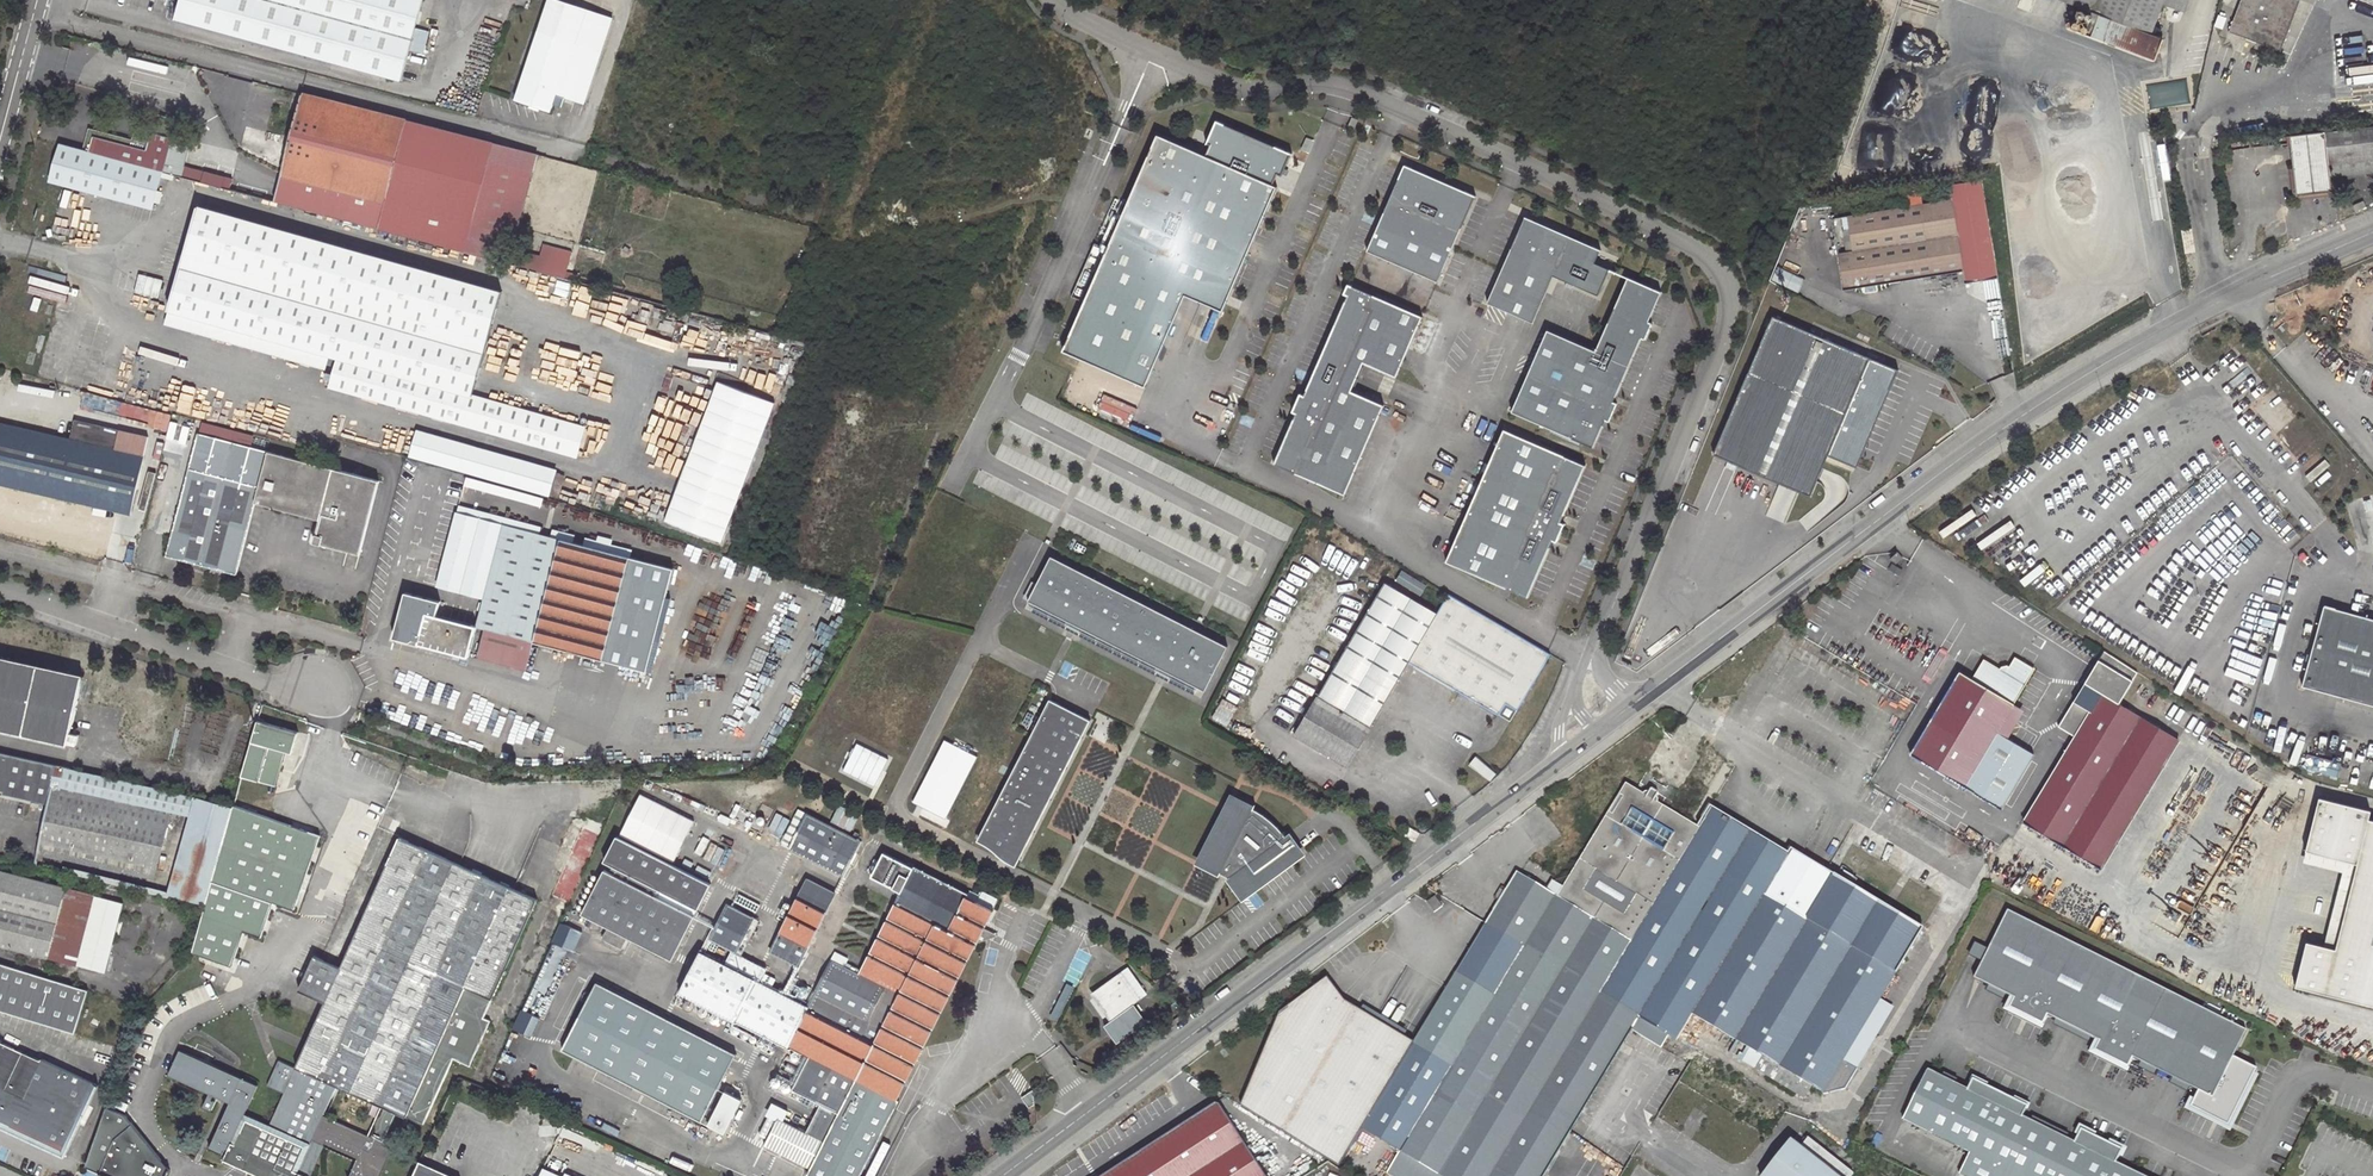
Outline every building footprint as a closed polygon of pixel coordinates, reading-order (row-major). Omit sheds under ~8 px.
[(403,83),(411,50),(423,54),(429,31),(417,28),(424,0),(182,0),(176,25),(403,83)] [(540,31),(516,99),(550,111),(553,103),(562,107),(566,97),(584,104),(612,18),(562,0),(550,0),(540,31)] [(2078,6),(2070,27),(2153,59),(2161,38),(2148,33),(2160,2),(2182,10),(2186,0),(2063,0),(2078,6)] [(2230,30),(2251,38),(2281,50),(2301,0),(2242,0),(2230,30)] [(292,136),(283,174),(371,197),(392,117),(303,94),(292,136)] [(388,201),(409,122),(392,117),(371,197),(388,201)] [(1209,141),(1204,153),(1270,182),(1273,176),(1275,171),(1280,172),(1289,151),(1214,119),(1205,139),(1209,141)] [(534,154),(409,122),(388,201),(380,228),(506,261),(534,154)] [(162,171),(173,128),(155,124),(147,152),(143,165),(162,171)] [(2294,196),(2330,192),(2328,178),(2372,173),(2372,127),(2288,136),(2294,196)] [(173,128),(162,171),(164,171),(175,174),(180,175),(183,166),(191,133),(173,128)] [(1061,349),(1144,385),(1184,293),(1221,309),(1275,184),(1270,182),(1204,153),(1156,133),(1061,349)] [(81,141),(70,138),(68,145),(79,148),(81,141)] [(68,145),(62,144),(51,183),(154,209),(156,201),(158,192),(163,175),(164,171),(162,171),(143,165),(115,158),(79,148),(68,145)] [(115,158),(143,165),(147,152),(118,145),(115,158)] [(1367,251),(1438,282),(1475,196),(1405,165),(1386,208),(1367,251)] [(183,166),(180,175),(229,189),(232,179),(183,166)] [(388,201),(371,197),(283,174),(275,201),(380,228),(388,201)] [(1982,178),(1951,183),(1965,282),(1997,278),(1982,178)] [(1844,288),(1889,281),(1963,269),(1953,199),(1878,210),(1849,215),(1850,229),(1844,230),(1846,251),(1839,252),(1840,260),(1844,288)] [(2355,212),(2366,208),(2363,200),(2352,205),(2355,212)] [(184,269),(172,311),(329,352),(340,355),(332,384),(572,454),(581,424),(473,393),(501,289),(201,205),(188,255),(184,269)] [(1552,274),(1597,293),(1608,268),(1593,262),(1599,248),(1575,238),(1523,216),(1486,302),(1532,322),(1550,280),(1552,274)] [(2194,253),(2190,229),(2180,231),(2184,254),(2194,253)] [(538,271),(567,279),(574,253),(546,244),(542,257),(538,271)] [(512,264),(538,271),(542,257),(516,250),(512,264)] [(1783,250),(1771,278),(1785,283),(1797,255),(1783,250)] [(188,255),(183,253),(179,267),(184,269),(188,255)] [(1629,276),(1597,350),(1629,364),(1640,339),(1642,335),(1646,337),(1653,321),(1649,320),(1662,290),(1629,276)] [(1422,315),(1348,283),(1344,292),(1348,294),(1345,300),(1306,390),(1304,394),(1299,392),(1291,410),(1296,412),(1294,418),(1274,461),(1344,492),(1383,404),(1350,390),(1363,361),(1395,375),(1422,315)] [(172,311),(169,326),(325,367),(329,352),(172,311)] [(1895,371),(1769,318),(1711,455),(1715,457),(1694,506),(1731,522),(1719,550),(1750,563),(1762,536),(1781,545),(1802,493),(1809,496),(1826,457),(1853,469),(1895,371)] [(1583,344),(1549,329),(1512,411),(1593,446),(1601,429),(1603,422),(1605,418),(1610,420),(1618,402),(1613,400),(1615,395),(1616,392),(1629,364),(1597,350),(1583,344)] [(718,382),(666,518),(720,539),(772,403),(718,382)] [(0,423),(0,485),(132,514),(150,439),(76,421),(73,439),(0,423)] [(555,469),(412,429),(404,455),(548,495),(555,469)] [(1586,464),(1505,429),(1447,562),(1528,597),(1529,594),(1547,552),(1551,543),(1553,539),(1558,541),(1566,523),(1561,521),(1564,515),(1566,509),(1584,468),(1586,464)] [(379,481),(198,434),(166,556),(236,574),(255,504),(320,520),(314,543),(360,555),(379,481)] [(437,585),(483,597),(483,598),(475,629),(484,632),(531,645),(559,543),(457,514),(437,585)] [(586,544),(630,556),(632,550),(587,539),(586,544)] [(628,562),(559,543),(531,645),(600,664),(628,562)] [(1896,564),(1902,557),(1896,552),(1890,559),(1896,564)] [(1029,600),(1207,690),(1229,645),(1051,555),(1029,600)] [(629,673),(657,570),(628,562),(600,664),(629,673)] [(1385,585),(1293,735),(1345,767),(1410,660),(1437,617),(1385,585)] [(1410,660),(1499,713),(1506,701),(1519,708),(1556,651),(1553,649),(1456,590),(1437,617),(1410,660)] [(418,625),(416,634),(419,635),(417,643),(465,656),(474,627),(434,616),(438,602),(404,592),(397,619),(418,625)] [(280,601),(267,597),(265,606),(278,609),(280,601)] [(2372,705),(2372,618),(2323,605),(2301,685),(2372,705)] [(476,660),(523,673),(531,645),(484,632),(476,660)] [(2076,736),(2023,823),(2100,870),(2179,740),(2120,704),(2138,673),(2104,651),(2074,701),(2059,726),(2076,736)] [(0,655),(0,730),(72,745),(88,674),(0,655)] [(1954,672),(1906,754),(1969,791),(1997,808),(2029,755),(1991,732),(2028,669),(2008,656),(2003,665),(2002,665),(1995,667),(1994,669),(1978,659),(1966,679),(1954,672)] [(1049,698),(980,837),(997,846),(996,846),(996,848),(996,850),(997,852),(999,853),(1001,853),(1003,853),(1004,851),(1005,850),(1021,858),(1091,718),(1049,698)] [(1499,713),(1511,720),(1519,708),(1506,701),(1499,713)] [(298,732),(257,721),(242,776),(278,786),(287,752),(292,753),(298,732)] [(845,773),(878,786),(889,757),(856,745),(845,773)] [(48,806),(37,850),(126,872),(142,810),(55,788),(53,788),(58,767),(58,766),(0,753),(0,792),(3,792),(2,796),(48,806)] [(234,807),(58,767),(53,788),(55,788),(142,810),(160,815),(188,822),(169,894),(206,904),(234,807)] [(1627,781),(1557,896),(1628,940),(1700,824),(1670,806),(1674,799),(1638,777),(1633,785),(1627,781)] [(1286,834),(1284,836),(1280,831),(1273,824),(1263,814),(1252,808),(1253,807),(1233,799),(1199,864),(1228,878),(1241,896),(1300,852),(1286,834)] [(2324,799),(2311,852),(2362,865),(2341,950),(2330,947),(2312,943),(2301,988),(2372,1005),(2372,811),(2324,799)] [(1711,806),(1700,824),(1628,940),(1598,988),(1640,1013),(1647,1017),(1640,1031),(1663,1045),(1671,1032),(1679,1036),(1693,1012),(1765,1055),(1757,1068),(1779,1081),(1778,1083),(1802,1097),(1803,1095),(1806,1097),(1813,1084),(1824,1090),(1841,1096),(1854,1074),(1839,1065),(1863,1026),(1922,926),(1835,873),(1826,888),(1783,862),(1789,852),(1711,806)] [(234,807),(206,904),(191,955),(230,969),(243,934),(260,941),(273,905),(294,911),(321,833),(234,807)] [(854,837),(800,809),(783,844),(845,876),(863,841),(858,839),(860,834),(857,832),(854,837)] [(169,894),(188,822),(160,815),(141,887),(169,894)] [(587,817),(552,895),(573,904),(607,826),(587,817)] [(1419,834),(1407,827),(1402,835),(1414,842),(1419,834)] [(580,915),(673,962),(695,918),(654,897),(657,890),(699,910),(712,885),(615,837),(602,862),(615,869),(612,876),(601,871),(580,915)] [(491,998),(533,902),(395,840),(361,918),(343,959),(337,974),(310,962),(295,996),(322,1008),(295,1069),(279,1062),(268,1087),(284,1094),(270,1127),(244,1116),(257,1087),(178,1051),(167,1075),(211,1096),(216,1098),(228,1103),(210,1147),(222,1152),(224,1148),(229,1150),(225,1159),(263,1175),(310,1175),(325,1146),(355,1159),(348,1175),(379,1175),(392,1147),(323,1116),(335,1087),(405,1118),(464,986),(491,998)] [(1783,862),(1826,888),(1835,873),(1836,871),(1793,845),(1789,852),(1783,862)] [(2311,852),(2308,863),(2349,873),(2330,947),(2341,950),(2362,865),(2311,852)] [(978,942),(992,938),(989,936),(992,931),(985,928),(995,909),(979,901),(980,899),(995,907),(1000,897),(985,890),(981,896),(972,891),(969,896),(884,853),(879,864),(875,861),(871,869),(876,871),(873,877),(903,892),(877,943),(873,941),(870,946),(874,948),(864,968),(836,955),(809,1007),(773,988),(777,981),(765,974),(767,970),(733,953),(728,964),(703,952),(682,992),(787,1046),(789,1044),(809,1055),(792,1088),(837,1110),(824,1135),(822,1139),(816,1135),(778,1117),(764,1144),(808,1167),(805,1172),(812,1175),(858,1175),(897,1101),(896,1100),(978,942)] [(0,871),(0,944),(82,965),(100,897),(0,871)] [(1390,1175),(1392,1175),(1542,1175),(1569,1132),(1632,1026),(1640,1013),(1598,988),(1628,940),(1557,896),(1517,873),(1486,926),(1414,1043),(1362,1128),(1404,1153),(1390,1175)] [(835,896),(808,882),(771,953),(798,968),(835,896)] [(1442,906),(1434,897),(1426,903),(1433,913),(1442,906)] [(756,919),(730,905),(712,939),(739,953),(756,919)] [(2006,910),(1973,978),(2010,996),(2005,1006),(2039,1024),(2045,1013),(2098,1040),(2092,1051),(2125,1067),(2130,1058),(2195,1090),(2211,1098),(2231,1057),(2245,1030),(2006,910)] [(343,959),(361,918),(352,915),(334,955),(343,959)] [(1987,920),(1980,916),(1974,926),(1981,930),(1987,920)] [(756,919),(739,953),(742,954),(760,920),(756,919)] [(561,923),(553,943),(577,952),(584,932),(561,923)] [(723,946),(712,941),(709,946),(720,952),(723,946)] [(2,1012),(73,1034),(86,989),(0,963),(0,1012),(2,1012)] [(1125,969),(1091,994),(1109,1018),(1143,994),(1125,969)] [(1280,1014),(1243,1108),(1331,1163),(1339,1168),(1362,1128),(1414,1043),(1347,1004),(1329,979),(1280,1014)] [(563,1052),(702,1121),(736,1053),(597,984),(563,1052)] [(482,1018),(491,998),(464,986),(405,1118),(422,1126),(452,1059),(468,1066),(488,1021),(482,1018)] [(522,1010),(514,1029),(533,1037),(541,1019),(522,1010)] [(1640,1013),(1632,1026),(1640,1031),(1647,1017),(1640,1013)] [(1863,1026),(1839,1065),(1854,1074),(1877,1034),(1863,1026)] [(1923,1040),(1915,1036),(1909,1046),(1917,1051),(1923,1040)] [(0,1043),(0,1126),(50,1149),(63,1155),(97,1084),(42,1059),(41,1061),(0,1043)] [(2211,1098),(2195,1090),(2187,1106),(2227,1125),(2255,1069),(2231,1057),(2211,1098)] [(1927,1069),(1903,1118),(1969,1151),(1958,1173),(1964,1175),(2138,1175),(2114,1163),(2073,1143),(2020,1116),(1966,1089),(1927,1069)] [(1966,1089),(2020,1116),(2025,1104),(1971,1078),(1966,1089)] [(725,1132),(742,1097),(725,1089),(708,1124),(725,1132)] [(207,1098),(203,1106),(210,1109),(216,1098),(211,1096),(210,1099),(207,1098)] [(1219,1107),(1123,1169),(1112,1175),(1263,1175),(1219,1107)] [(83,1168),(101,1175),(165,1175),(167,1171),(124,1117),(105,1108),(83,1168)] [(2080,1129),(2073,1143),(2114,1163),(2121,1149),(2080,1129)] [(1792,1140),(1765,1175),(1852,1175),(1854,1173),(1811,1142),(1805,1150),(1792,1140)] [(430,1167),(418,1161),(411,1175),(451,1175),(430,1167)]
